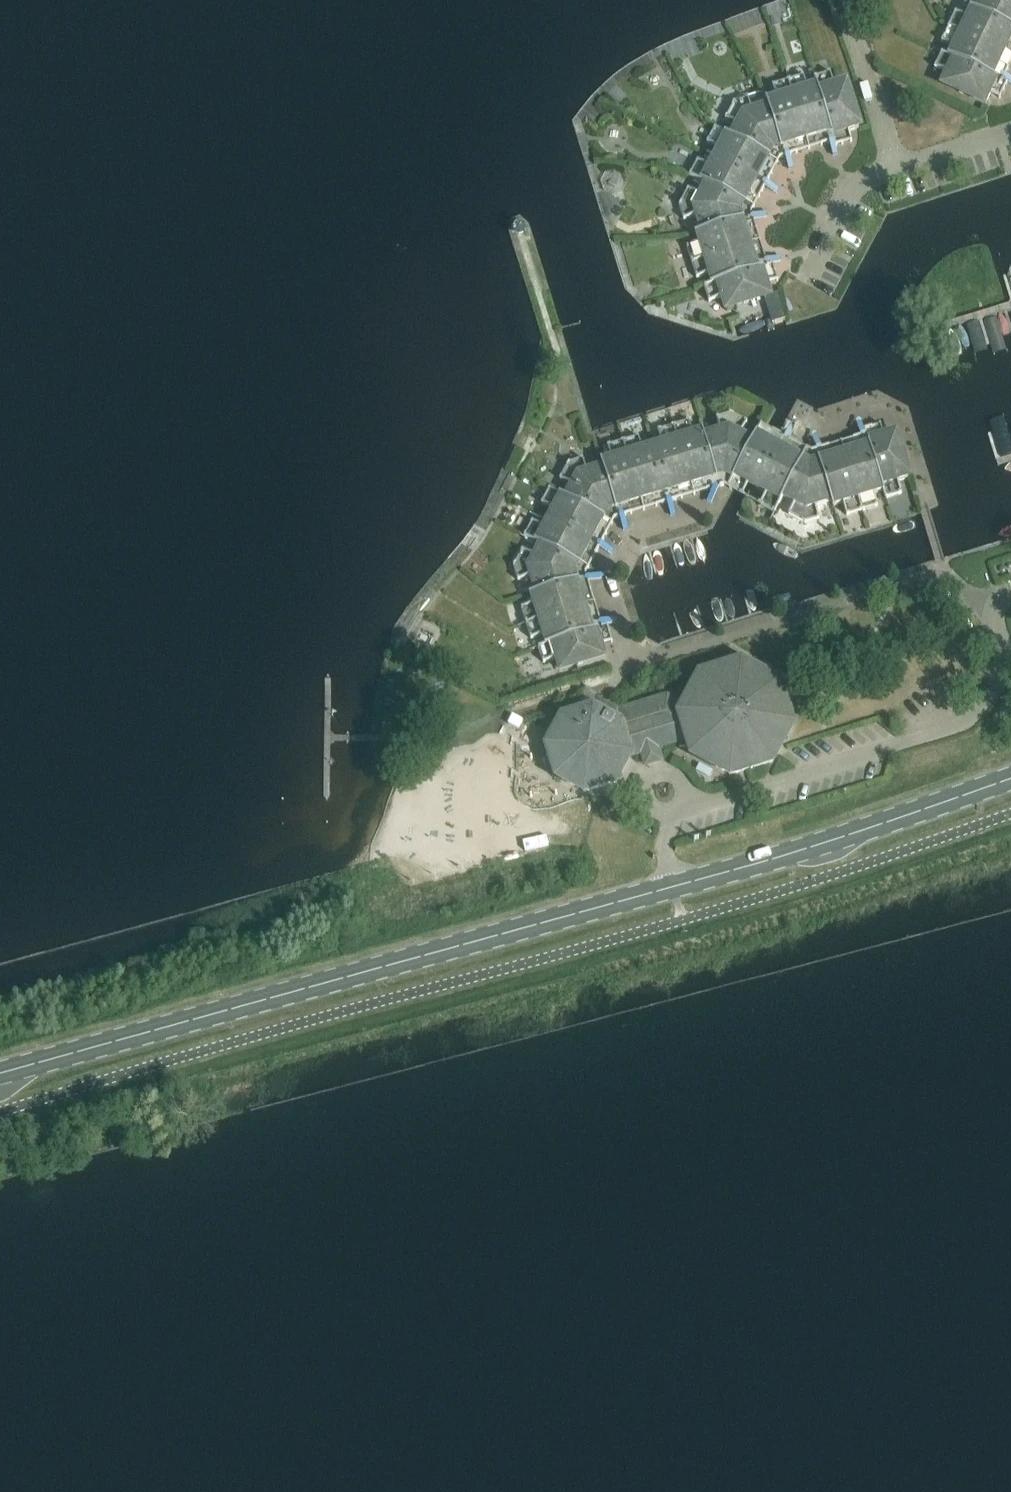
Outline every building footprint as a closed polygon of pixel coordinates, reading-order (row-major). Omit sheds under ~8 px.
[(977,9),(972,8),(968,17),(956,12),(942,42),(954,47),(950,56),(943,52),(936,68),(948,73),(943,83),(988,104),(992,94),(1002,98),(1009,83),(1004,80),(1010,65),(1010,0),(981,0),(977,9)] [(687,188),(678,205),(683,219),(695,215),(700,231),(695,232),(698,243),(686,246),(696,278),(708,274),(711,283),(703,285),(708,302),(720,298),(723,308),(770,294),(767,284),(777,281),(772,264),(767,266),(751,211),(779,157),(833,141),(835,146),(852,141),(848,131),(859,128),(844,81),(834,84),(830,72),(814,77),(816,84),(807,87),(803,75),(772,84),(776,97),(766,100),(763,92),(748,97),(733,101),(724,118),(736,124),(730,135),(714,127),(706,142),(717,148),(708,166),(697,160),(689,175),(704,183),(698,194),(687,188)] [(522,550),(514,567),(518,582),(530,578),(535,593),(530,595),(533,605),(521,609),(531,640),(543,636),(546,645),(538,647),(543,664),(555,660),(559,670),(606,656),(603,646),(612,643),(607,626),(602,628),(586,574),(615,519),(724,486),(775,513),(783,497),(795,503),(789,515),(805,523),(820,519),(816,507),(831,502),(833,507),(843,503),(847,516),(878,506),(874,494),(883,491),(886,499),(902,494),(898,481),(908,478),(894,431),(884,434),(881,424),(864,430),(866,434),(812,451),(761,424),(753,440),(741,434),(747,422),(731,413),(716,418),(720,430),(704,435),(703,430),(693,433),(689,421),(658,431),(662,443),(642,449),(639,437),(607,446),(611,458),(601,461),(602,466),(587,471),(583,459),(568,463),(559,480),(571,486),(565,497),(549,489),(541,504),(553,510),(543,528),(532,522),(524,537),(539,545),(533,556),(522,550)] [(595,710),(593,709),(562,718),(547,747),(556,778),(585,793),(616,784),(629,759),(641,755),(645,768),(663,763),(659,750),(688,741),(693,755),(731,776),(772,763),(793,725),(780,683),(742,663),(700,676),(683,708),(667,699),(620,714),(599,703),(595,710)]
